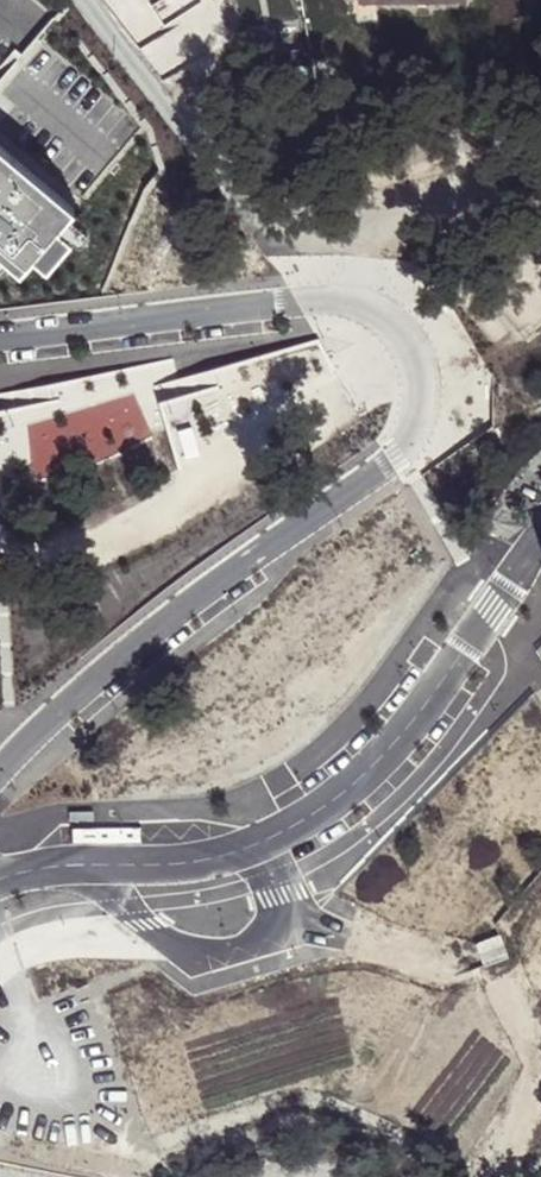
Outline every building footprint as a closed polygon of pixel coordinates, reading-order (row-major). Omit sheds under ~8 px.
[(4,238),(30,261),(42,246),(55,230),(75,208),(0,143),(0,243),(4,238)] [(55,230),(42,246),(59,261),(73,246),(55,230)] [(0,243),(0,248),(23,270),(30,261),(4,238),(0,243)] [(496,937),(470,946),(479,970),(504,960),(496,937)]
